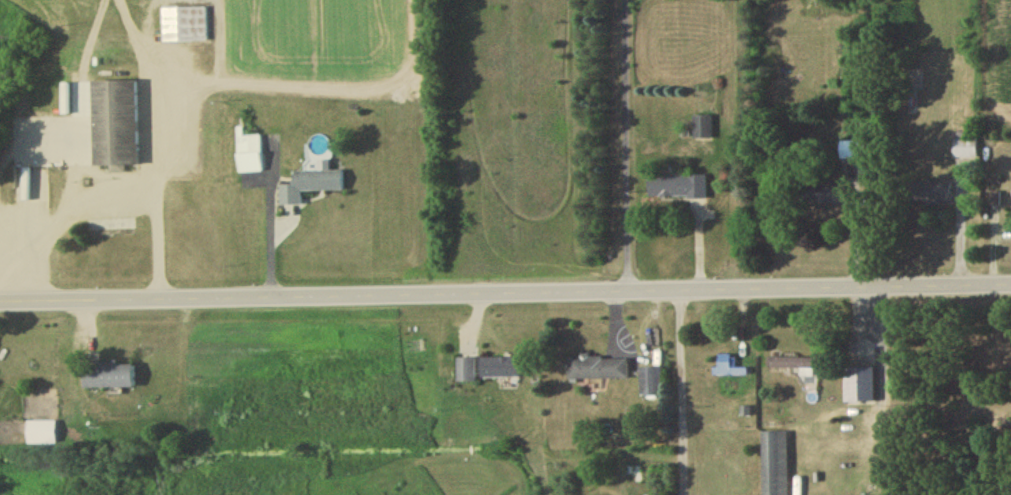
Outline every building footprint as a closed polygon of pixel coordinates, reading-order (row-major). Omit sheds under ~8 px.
[(208,10),(164,10),(164,45),(208,45),(208,10)] [(126,171),(126,169),(139,169),(139,84),(94,84),(94,171),(126,171)] [(712,118),(694,118),(694,141),(712,141),(712,118)] [(263,176),(262,138),(240,139),(240,177),(263,176)] [(978,160),(978,139),(953,139),(953,160),(978,160)] [(841,144),(841,162),(865,162),(865,144),(841,144)] [(344,174),(294,174),(294,193),(344,193),(344,174)] [(707,178),(649,178),(649,201),(707,201),(707,178)] [(844,188),(813,188),(813,208),(844,208),(844,188)] [(731,359),(720,359),(720,378),(731,378),(731,359)] [(628,382),(629,360),(568,360),(568,381),(628,382)] [(802,372),(802,374),(821,374),(821,361),(769,360),(769,371),(802,372)] [(476,361),(457,361),(457,384),(476,384),(476,361)] [(520,361),(481,361),(481,381),(520,381),(520,361)] [(136,390),(136,366),(84,366),(84,390),(136,390)] [(663,399),(663,370),(641,370),(641,399),(663,399)] [(875,404),(875,370),(846,370),(846,404),(875,404)] [(56,424),(28,424),(28,448),(56,448),(56,424)] [(763,435),(763,494),(789,494),(789,435),(763,435)]
